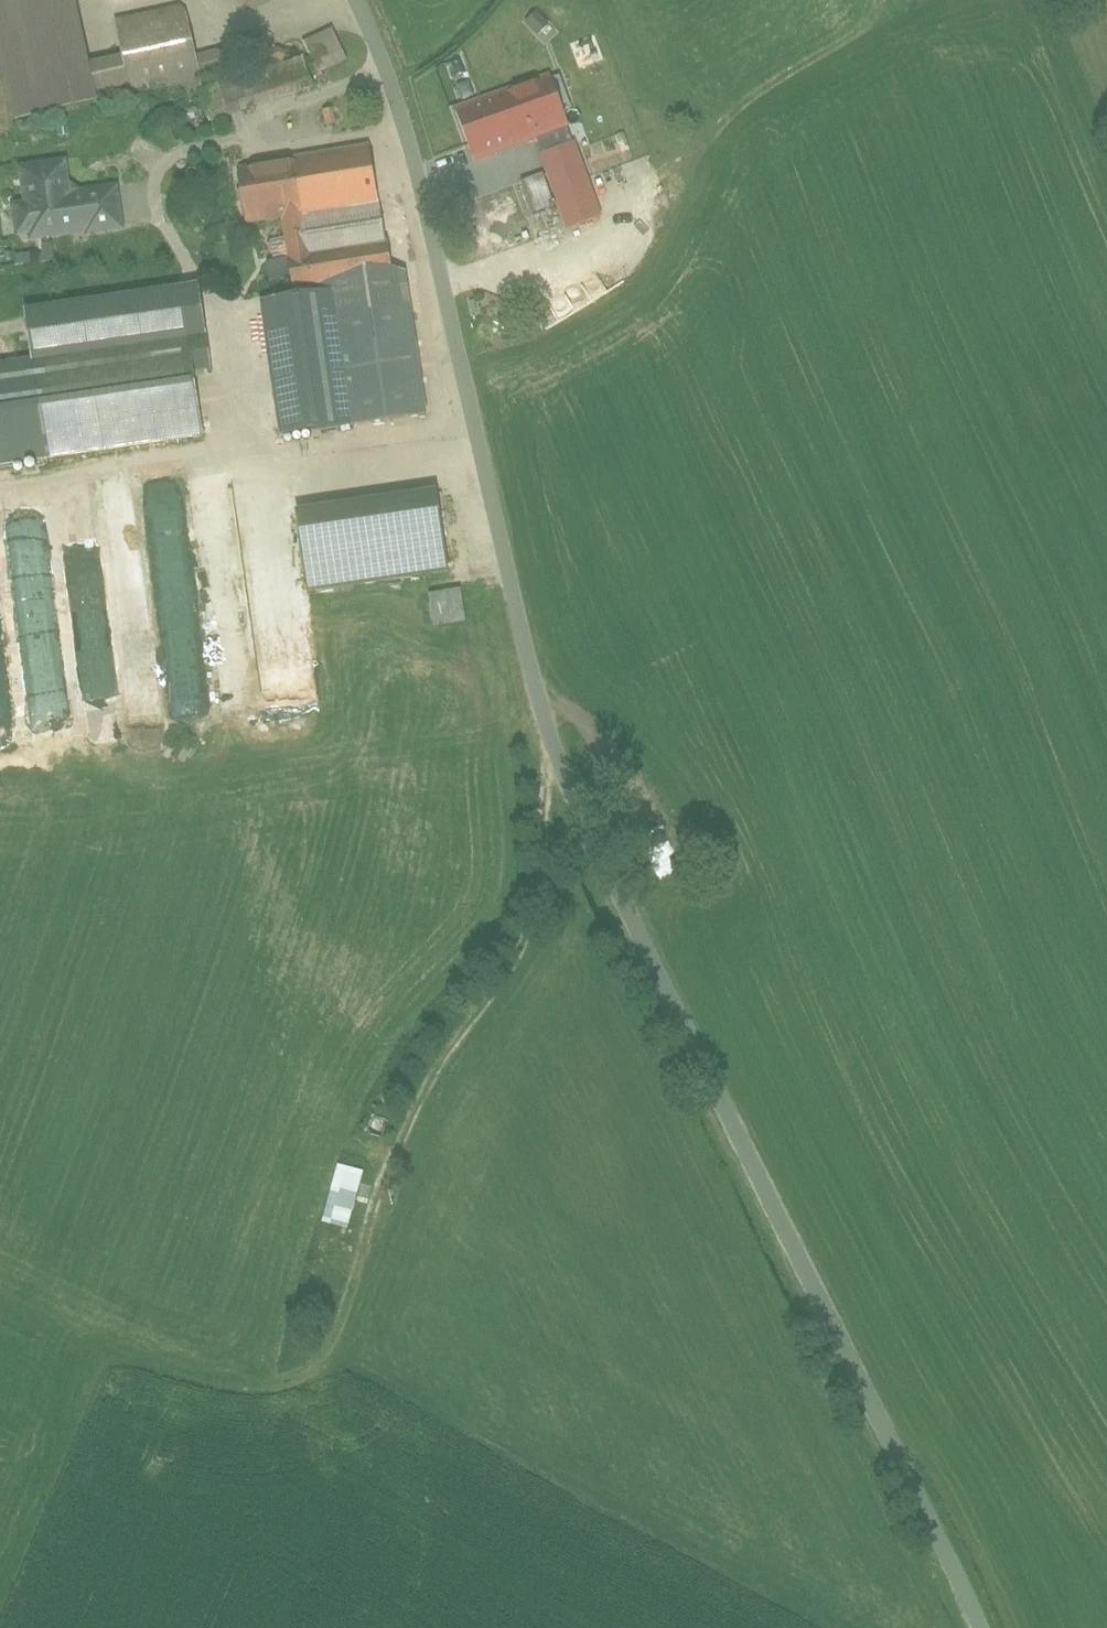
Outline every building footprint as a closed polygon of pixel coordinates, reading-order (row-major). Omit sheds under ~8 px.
[(17,110),(91,94),(70,0),(0,0),(0,32),(17,110)] [(183,1),(120,19),(140,89),(219,67),(211,40),(195,45),(183,1)] [(522,21),(535,33),(543,24),(530,12),(522,21)] [(202,89),(212,122),(312,88),(307,73),(344,60),(332,24),(285,40),(291,59),(202,89)] [(568,222),(605,209),(554,68),(460,102),(478,152),(532,132),(546,171),(461,201),(481,256),(545,233),(534,204),(559,195),(568,222)] [(277,428),(423,413),(412,299),(332,307),(330,281),(389,275),(376,147),(236,161),(242,217),(282,213),(285,248),(269,249),(274,293),(263,294),(277,428)] [(118,238),(114,187),(67,191),(65,167),(16,172),(19,211),(0,213),(0,248),(118,238)] [(175,297),(17,323),(25,369),(183,343),(175,297)] [(177,355),(27,377),(39,459),(189,438),(177,355)] [(193,479),(218,702),(309,692),(305,662),(282,664),(265,666),(264,656),(251,658),(231,475),(193,479)] [(435,493),(285,508),(293,593),(443,578),(435,493)] [(459,623),(457,590),(423,592),(425,625),(459,623)] [(155,679),(124,683),(128,710),(159,705),(155,679)] [(318,1221),(344,1227),(357,1169),(330,1163),(318,1221)]
